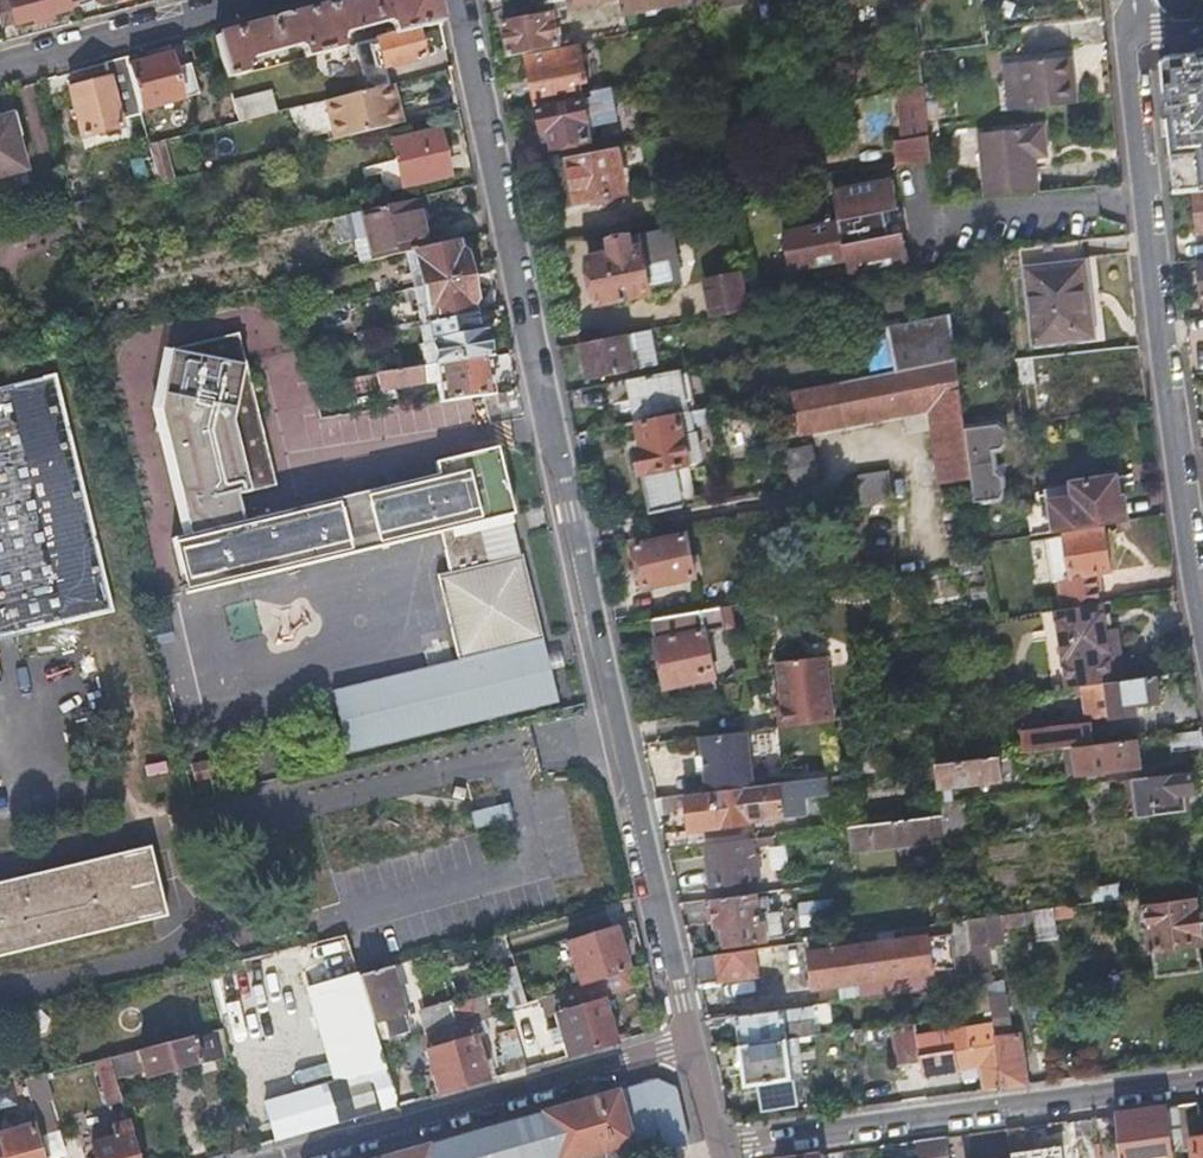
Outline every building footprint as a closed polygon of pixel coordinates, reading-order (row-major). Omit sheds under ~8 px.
[(78,0),(0,0),(0,21),(14,18),(15,24),(68,9),(67,4),(78,0)] [(392,31),(418,24),(440,19),(436,0),(346,0),(216,34),(227,72),(245,68),(242,57),(246,53),(287,43),(296,44),(298,54),(334,45),(338,45),(335,34),(343,29),(380,19),(389,21),(392,31)] [(608,0),(548,0),(533,3),(535,11),(509,17),(510,23),(506,24),(512,55),(564,44),(558,11),(608,0)] [(627,13),(687,0),(624,0),(627,13)] [(418,24),(392,31),(372,36),(379,63),(425,52),(418,24)] [(899,32),(908,91),(924,88),(917,28),(899,32)] [(354,41),(338,45),(334,45),(337,60),(357,54),(354,41)] [(528,57),(538,105),(584,96),(582,84),(587,82),(580,47),(528,57)] [(199,91),(196,77),(192,63),(175,67),(171,52),(127,64),(138,106),(199,91)] [(1199,54),(1198,52),(1186,53),(1186,56),(1169,57),(1162,70),(1166,116),(1164,117),(1165,131),(1167,131),(1173,201),(1184,200),(1202,198),(1202,54),(1199,54)] [(1007,97),(1010,96),(1012,96),(1008,66),(956,72),(962,117),(1009,112),(1007,97)] [(70,88),(75,111),(81,133),(120,123),(109,78),(70,88)] [(395,102),(390,80),(324,97),(334,138),(403,121),(399,101),(395,102)] [(900,149),(903,164),(932,159),(924,88),(908,91),(914,140),(906,141),(907,148),(900,149)] [(584,96),(538,105),(543,128),(550,126),(553,146),(569,143),(591,138),(594,137),(591,124),(620,118),(614,90),(584,96)] [(0,117),(0,180),(26,173),(10,114),(0,117)] [(394,133),(399,156),(405,178),(450,169),(440,124),(394,133)] [(1035,159),(1041,158),(1047,157),(1044,127),(979,136),(985,198),(1038,192),(1035,159)] [(149,141),(159,181),(174,177),(164,137),(149,141)] [(591,138),(569,143),(572,156),(594,151),(591,138)] [(661,156),(658,139),(640,143),(643,159),(661,156)] [(572,156),(577,178),(581,201),(648,188),(643,159),(640,143),(594,151),(572,156)] [(932,159),(903,164),(895,166),(897,183),(935,178),(932,159)] [(371,258),(407,249),(428,244),(416,193),(347,210),(352,236),(364,233),(371,258)] [(1184,200),(1185,215),(1188,242),(1202,241),(1202,198),(1184,200)] [(869,241),(740,269),(748,305),(945,260),(939,219),(868,235),(869,241)] [(668,228),(639,234),(610,239),(613,251),(588,256),(597,300),(649,290),(643,257),(674,251),(668,228)] [(417,264),(421,283),(469,273),(464,247),(456,248),(454,238),(428,244),(407,249),(409,265),(417,264)] [(1028,245),(1032,292),(1037,339),(1091,334),(1081,238),(1028,245)] [(748,305),(740,269),(707,277),(716,313),(748,305)] [(418,303),(421,321),(469,311),(466,298),(473,296),(469,273),(421,283),(425,302),(418,303)] [(886,323),(894,365),(955,352),(951,309),(886,323)] [(436,334),(439,355),(487,347),(482,318),(470,320),(469,311),(421,321),(424,335),(436,334)] [(592,378),(621,372),(650,366),(647,352),(636,354),(631,332),(583,343),(592,378)] [(487,347),(439,355),(371,367),(374,387),(379,386),(381,394),(440,385),(442,396),(484,390),(495,389),(487,347)] [(223,507),(227,523),(238,519),(230,490),(241,487),(210,349),(172,359),(210,510),(223,507)] [(955,352),(894,365),(779,390),(785,413),(798,411),(803,433),(930,406),(939,480),(969,474),(963,422),(955,352)] [(639,421),(687,410),(679,367),(630,378),(639,421)] [(325,413),(342,411),(358,409),(350,370),(317,376),(325,413)] [(136,612),(77,373),(0,392),(0,645),(136,612)] [(319,414),(316,393),(296,397),(299,417),(319,414)] [(708,405),(687,410),(639,421),(644,449),(636,450),(641,473),(642,473),(651,513),(697,503),(688,463),(701,460),(694,427),(712,423),(708,405)] [(995,418),(963,422),(969,474),(972,497),(995,494),(997,485),(995,469),(989,462),(986,438),(997,436),(1000,429),(999,421),(995,418)] [(797,446),(800,462),(804,478),(836,471),(829,438),(797,446)] [(440,470),(238,519),(227,523),(175,535),(188,588),(442,526),(452,567),(439,570),(458,652),(541,633),(523,551),(492,558),(482,517),(512,509),(496,444),(437,459),(440,470)] [(1122,493),(1120,484),(1118,474),(1075,480),(1076,485),(1040,490),(1045,529),(1130,518),(1127,492),(1122,493)] [(1059,532),(1062,553),(1064,575),(1068,604),(1094,601),(1091,571),(1105,569),(1100,527),(1059,532)] [(640,586),(666,581),(692,576),(685,534),(632,544),(640,586)] [(1068,604),(1049,607),(1061,689),(1125,680),(1117,627),(1115,627),(1107,628),(1105,616),(1103,600),(1094,601),(1068,604)] [(663,687),(677,684),(691,681),(693,693),(716,688),(701,609),(651,618),(663,687)] [(1105,616),(1107,628),(1115,627),(1114,615),(1105,616)] [(346,743),(556,694),(541,633),(458,652),(332,682),(346,743)] [(780,705),(783,725),(835,719),(827,654),(780,660),(785,704),(780,705)] [(857,658),(847,660),(838,662),(842,687),(862,683),(857,658)] [(1075,707),(1075,704),(1075,702),(1115,697),(1119,722),(1144,719),(1143,711),(1162,709),(1159,676),(1125,680),(1061,689),(1027,694),(1029,707),(1054,704),(1054,709),(1075,707)] [(1028,752),(1078,747),(1097,744),(1094,724),(1025,733),(1028,752)] [(748,729),(702,735),(710,789),(756,784),(748,729)] [(1174,743),(1175,752),(1199,750),(1202,749),(1202,732),(1173,735),(1174,743)] [(1097,744),(1078,747),(1079,757),(1068,759),(1070,776),(1141,768),(1137,740),(1097,744)] [(935,763),(937,775),(939,787),(953,786),(1004,780),(1002,755),(935,763)] [(1187,796),(1191,795),(1195,795),(1192,774),(1132,781),(1137,818),(1188,812),(1187,796)] [(752,820),(751,818),(751,816),(810,808),(808,794),(830,792),(829,776),(756,784),(710,789),(691,791),(695,826),(752,820)] [(954,800),(953,786),(939,787),(941,802),(954,800)] [(656,796),(658,802),(659,808),(685,804),(683,792),(656,796)] [(852,825),(853,839),(855,853),(947,842),(943,815),(852,825)] [(711,884),(731,882),(751,880),(745,836),(704,841),(711,884)] [(59,871),(65,892),(88,886),(85,877),(131,866),(144,917),(0,952),(0,958),(85,937),(166,917),(149,848),(59,871)] [(131,866),(85,877),(88,886),(65,892),(59,871),(41,875),(44,887),(0,898),(0,952),(144,917),(131,866)] [(44,887),(41,875),(0,885),(0,898),(44,887)] [(725,942),(734,941),(742,939),(788,934),(784,910),(763,913),(760,891),(713,897),(716,923),(722,922),(725,942)] [(1099,901),(1100,908),(1101,914),(1135,910),(1134,897),(1099,901)] [(1202,968),(1198,934),(1194,900),(1141,907),(1143,927),(1152,925),(1158,974),(1202,968)] [(1007,925),(1036,920),(1034,909),(1005,913),(1007,925)] [(1002,941),(999,914),(980,917),(983,945),(1002,941)] [(980,917),(956,920),(964,982),(968,1011),(991,1007),(983,945),(980,917)] [(810,938),(818,1002),(835,1000),(964,982),(956,920),(810,938)] [(567,937),(580,983),(598,978),(627,969),(614,924),(567,937)] [(359,975),(352,954),(345,932),(313,940),(318,958),(332,954),(341,981),(311,990),(337,1081),(264,1103),(275,1139),(398,1104),(374,1024),(359,975)] [(694,952),(697,967),(700,981),(757,972),(753,945),(694,952)] [(391,966),(359,975),(374,1024),(383,1022),(390,1041),(412,1034),(391,966)] [(580,983),(573,985),(592,1048),(617,1041),(598,978),(580,983)] [(592,1048),(573,985),(547,993),(566,1056),(592,1048)] [(739,1012),(744,1043),(791,1036),(839,1029),(835,1000),(818,1002),(739,1012)] [(995,1019),(998,1039),(1004,1086),(1028,1082),(1021,1035),(1013,1036),(1011,1017),(995,1019)] [(941,1027),(942,1037),(943,1047),(934,1048),(932,1037),(915,1039),(912,1019),(889,1022),(894,1060),(919,1057),(920,1071),(981,1062),(984,1088),(1004,1086),(998,1039),(969,1043),(967,1024),(941,1027)] [(451,1022),(445,1024),(463,1085),(489,1078),(474,1032),(456,1037),(451,1022)] [(463,1085),(445,1024),(421,1031),(440,1092),(463,1085)] [(186,1038),(191,1058),(228,1048),(222,1028),(186,1038)] [(791,1036),(744,1043),(750,1083),(797,1076),(791,1036)] [(137,1051),(141,1070),(143,1076),(193,1064),(191,1058),(186,1038),(137,1051)] [(114,1077),(141,1070),(137,1051),(109,1059),(114,1077)] [(109,1059),(104,1060),(98,1062),(108,1097),(120,1095),(114,1077),(109,1059)] [(54,1127),(42,1077),(25,1082),(39,1131),(54,1127)] [(651,1137),(653,1144),(663,1141),(665,1150),(688,1143),(674,1087),(660,1079),(384,1157),(578,1157),(651,1137)] [(1193,1136),(1202,1135),(1197,1100),(1179,1103),(1184,1148),(1194,1147),(1193,1136)] [(1165,1105),(1172,1157),(1185,1157),(1184,1148),(1179,1103),(1165,1105)] [(1141,1108),(1116,1112),(1122,1157),(1172,1157),(1165,1105),(1141,1108)] [(119,1118),(113,1120),(117,1135),(93,1141),(97,1157),(137,1157),(126,1116),(119,1118)] [(0,1132),(0,1157),(40,1157),(30,1124),(0,1132)] [(944,1135),(915,1139),(919,1157),(948,1157),(944,1135)] [(1202,1135),(1193,1136),(1194,1147),(1196,1157),(1202,1157),(1202,1135)]
